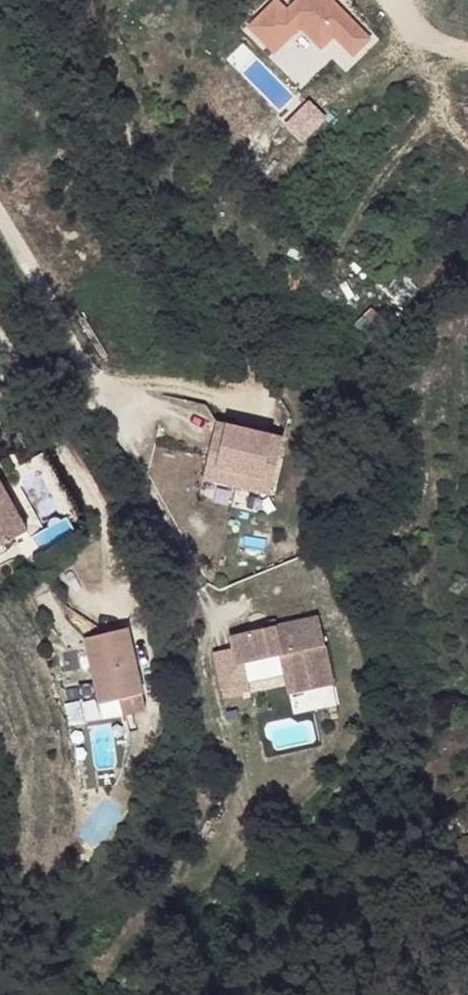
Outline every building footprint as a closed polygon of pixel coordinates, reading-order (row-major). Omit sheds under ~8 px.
[(287,12),(276,1),(250,27),(274,52),(300,27),(322,48),(334,36),(353,55),(369,39),(328,0),(299,0),(287,12)] [(204,480),(271,493),(284,436),(217,422),(204,480)] [(0,481),(0,547),(28,532),(0,481)] [(334,685),(318,617),(230,636),(237,666),(281,656),(290,695),(334,685)] [(143,695),(128,629),(86,638),(101,704),(120,700),(143,695)] [(146,711),(143,695),(120,700),(123,716),(146,711)]
